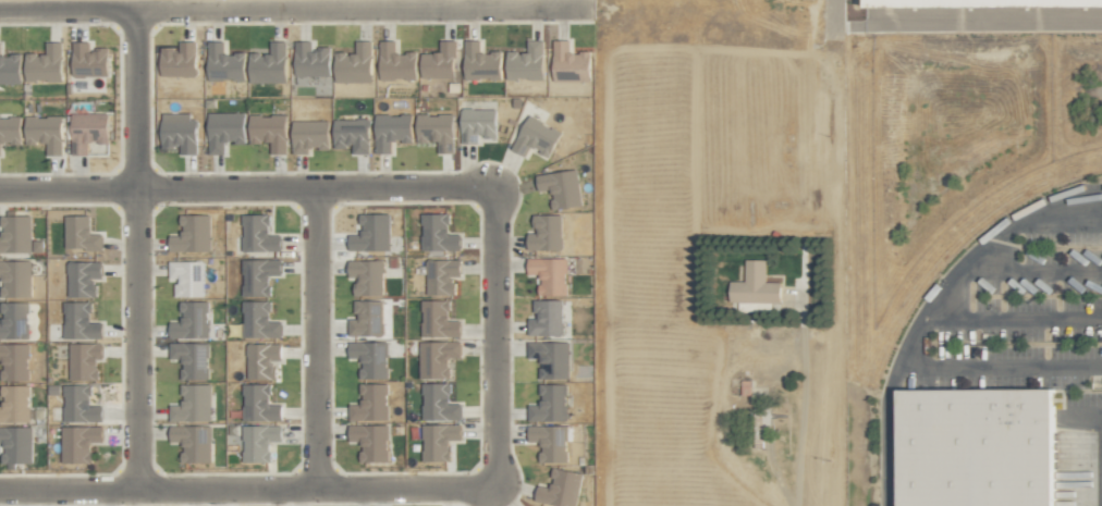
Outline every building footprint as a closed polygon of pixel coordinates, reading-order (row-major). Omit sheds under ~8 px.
[(590,51),(570,51),(570,39),(554,39),(553,71),(589,72),(590,51)] [(330,48),(312,48),(312,40),(294,41),(295,75),(330,75),(330,48)] [(371,40),(355,41),(355,52),(334,52),(335,81),(372,81),(371,40)] [(380,79),(417,78),(416,51),(396,52),(395,40),(379,40),(380,79)] [(421,52),(421,78),(455,77),(454,40),(441,40),(441,52),(421,52)] [(480,40),(464,40),(464,79),(501,79),(501,51),(481,51),(480,40)] [(544,40),(527,40),(527,52),(507,51),(506,78),(543,79),(544,40)] [(73,41),(72,75),(108,76),(108,48),(89,47),(90,41),(73,41)] [(196,41),(179,41),(179,48),(162,48),(161,76),(196,76),(196,41)] [(25,81),(61,81),(62,42),(45,42),(45,54),(25,53),(25,81)] [(244,78),(244,53),(217,53),(217,47),(209,47),(209,69),(221,69),(221,78),(244,78)] [(249,67),(274,67),(274,53),(250,53),(249,67)] [(0,54),(0,83),(20,83),(20,54),(0,54)] [(496,137),(496,109),(461,109),(461,143),(479,143),(479,137),(496,137)] [(243,142),(244,113),(209,112),(208,154),(223,154),(224,141),(243,142)] [(108,143),(109,114),(72,113),(71,154),(88,154),(88,143),(108,143)] [(163,114),(163,130),(173,130),(173,142),(181,142),(181,152),(195,152),(196,115),(163,114)] [(286,154),(286,115),(250,114),(249,142),(271,142),(270,153),(286,154)] [(453,115),(417,114),(416,141),(437,142),(437,153),(453,153),(453,115)] [(375,115),(375,152),(390,152),(390,140),(411,140),(412,134),(406,134),(406,126),(402,126),(402,115),(375,115)] [(511,148),(525,156),(530,146),(548,157),(562,133),(530,115),(511,148)] [(20,116),(0,117),(0,144),(21,144),(20,116)] [(46,155),(62,154),(62,116),(25,116),(26,144),(46,143),(46,155)] [(334,119),(334,147),(352,147),(352,153),(369,153),(368,118),(334,119)] [(292,121),(293,151),(329,150),(328,120),(292,121)] [(536,175),(538,191),(550,189),(553,209),(582,205),(577,169),(536,175)] [(460,249),(460,233),(449,234),(448,213),(421,213),(422,250),(460,249)] [(209,214),(180,214),(180,235),(168,236),(169,252),(210,251),(209,214)] [(281,235),(269,235),(269,214),(241,215),(242,251),(281,250),(281,235)] [(389,214),(360,214),(360,235),(348,235),(349,251),(389,250),(389,214)] [(562,214),(534,215),(534,233),(528,233),(528,250),(562,250),(562,214)] [(1,215),(1,236),(0,236),(0,252),(31,252),(31,216),(1,215)] [(89,216),(65,215),(64,248),(102,249),(102,234),(89,234),(89,216)] [(528,275),(539,274),(540,296),(567,295),(566,257),(528,258),(528,275)] [(460,259),(426,260),(427,295),(454,295),(454,277),(461,277),(460,259)] [(780,282),(765,281),(766,260),(745,259),(745,281),(730,281),(729,301),(780,303),(780,282)] [(31,297),(31,260),(0,260),(0,276),(1,276),(2,297),(31,297)] [(355,295),(383,296),(383,260),(349,260),(348,277),(355,277),(355,295)] [(174,296),(203,297),(204,261),(169,261),(168,281),(175,281),(174,296)] [(68,297),(95,297),(95,279),(102,278),(102,262),(67,262),(68,297)] [(267,297),(270,274),(248,271),(245,294),(267,297)] [(460,337),(461,320),(449,320),(449,300),(422,299),(421,336),(460,337)] [(348,319),(349,336),(383,335),(382,300),(354,301),(355,318),(348,319)] [(563,300),(534,300),(534,318),(529,317),(528,334),(562,335),(563,300)] [(29,302),(1,301),(1,323),(0,323),(0,339),(28,339),(29,302)] [(170,337),(208,338),(208,301),(182,301),(182,322),(170,322),(170,337)] [(281,337),(281,322),(270,322),(270,301),(245,301),(245,337),(281,337)] [(64,338),(102,338),(102,322),(91,322),(91,302),(63,302),(64,338)] [(420,378),(449,378),(449,356),(461,356),(461,342),(421,341),(420,378)] [(208,379),(209,343),(170,342),(170,359),(181,359),(180,379),(208,379)] [(349,342),(349,358),(360,358),(361,379),(387,378),(387,342),(349,342)] [(570,378),(569,342),(541,343),(542,378),(570,378)] [(0,343),(0,359),(2,359),(2,380),(29,380),(29,343),(0,343)] [(69,380),(97,380),(97,357),(102,357),(102,343),(69,343),(69,380)] [(275,379),(274,361),(282,361),(281,344),(247,344),(247,379),(275,379)] [(350,421),(388,420),(388,383),(361,384),(361,404),(350,405),(350,421)] [(423,420),(461,419),(461,403),(450,403),(449,383),(422,383),(423,420)] [(102,422),(103,406),(91,405),(91,385),(64,384),(64,421),(102,422)] [(211,384),(181,384),(181,405),(170,405),(170,421),(210,421),(211,384)] [(243,384),(243,420),(282,421),(282,404),(270,403),(271,384),(243,384)] [(567,384),(540,384),(539,405),(528,405),(528,420),(567,421),(567,384)] [(2,385),(2,406),(0,406),(0,422),(29,422),(29,385),(2,385)] [(461,440),(461,424),(422,425),(423,461),(450,461),(449,440),(461,440)] [(211,425),(170,426),(170,442),(182,442),(182,463),(212,462),(211,425)] [(244,463),(271,462),(270,441),(282,441),(282,425),(242,426),(244,463)] [(389,462),(388,425),(349,426),(349,442),(361,442),(361,463),(389,462)] [(539,462),(567,463),(568,426),(529,425),(528,442),(540,442),(539,462)] [(32,427),(0,426),(0,443),(2,443),(2,464),(31,465),(32,427)] [(62,426),(61,463),(91,463),(91,442),(103,442),(103,427),(62,426)] [(562,505),(576,505),(582,474),(554,468),(550,487),(538,485),(535,501),(562,505)]
